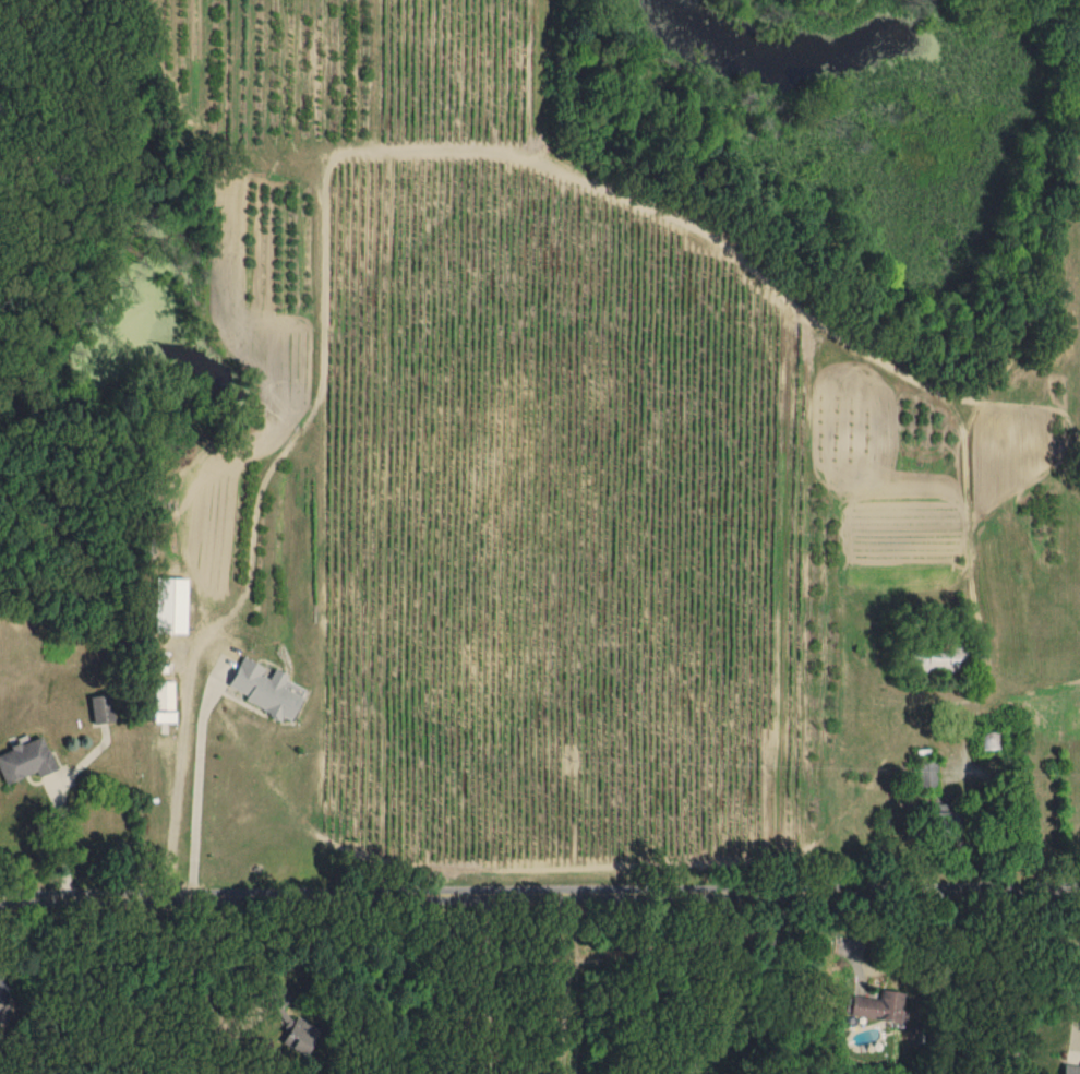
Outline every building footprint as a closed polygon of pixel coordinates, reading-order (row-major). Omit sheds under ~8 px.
[(185,632),(186,577),(155,576),(154,631),(185,632)] [(227,684),(246,693),(243,700),(279,717),(280,715),(289,719),(301,694),(283,686),(289,675),(272,667),(268,677),(260,673),(263,666),(240,655),(227,684)] [(154,721),(174,721),(173,679),(154,680),(154,721)] [(113,720),(111,693),(91,694),(92,722),(113,720)] [(936,759),(917,759),(917,785),(935,785),(936,759)] [(933,803),(956,803),(955,836),(933,836),(933,803)] [(851,993),(875,997),(877,987),(902,991),(899,1010),(903,1010),(901,1022),(848,1014),(849,1012),(842,1012),(845,995),(850,995),(851,993)] [(0,1000),(0,1024),(9,1025),(10,1001),(0,1000)] [(1064,1061),(1062,1073),(1079,1073),(1079,1064),(1064,1061)]
